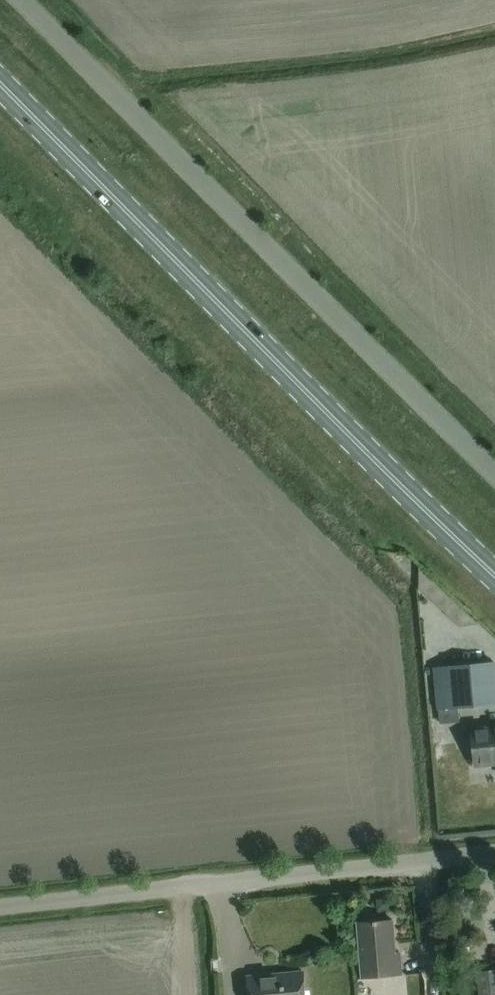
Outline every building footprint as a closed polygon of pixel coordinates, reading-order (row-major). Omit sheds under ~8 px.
[(494,661),(434,668),(439,723),(459,721),(458,706),(494,703),(494,673),(494,661)] [(472,729),(475,765),(494,763),(494,727),(472,729)] [(357,921),(359,941),(362,978),(401,974),(399,951),(395,951),(392,918),(357,921)] [(476,971),(479,994),(494,994),(494,969),(476,971)] [(305,991),(303,971),(247,976),(249,994),(305,994),(305,991)]
